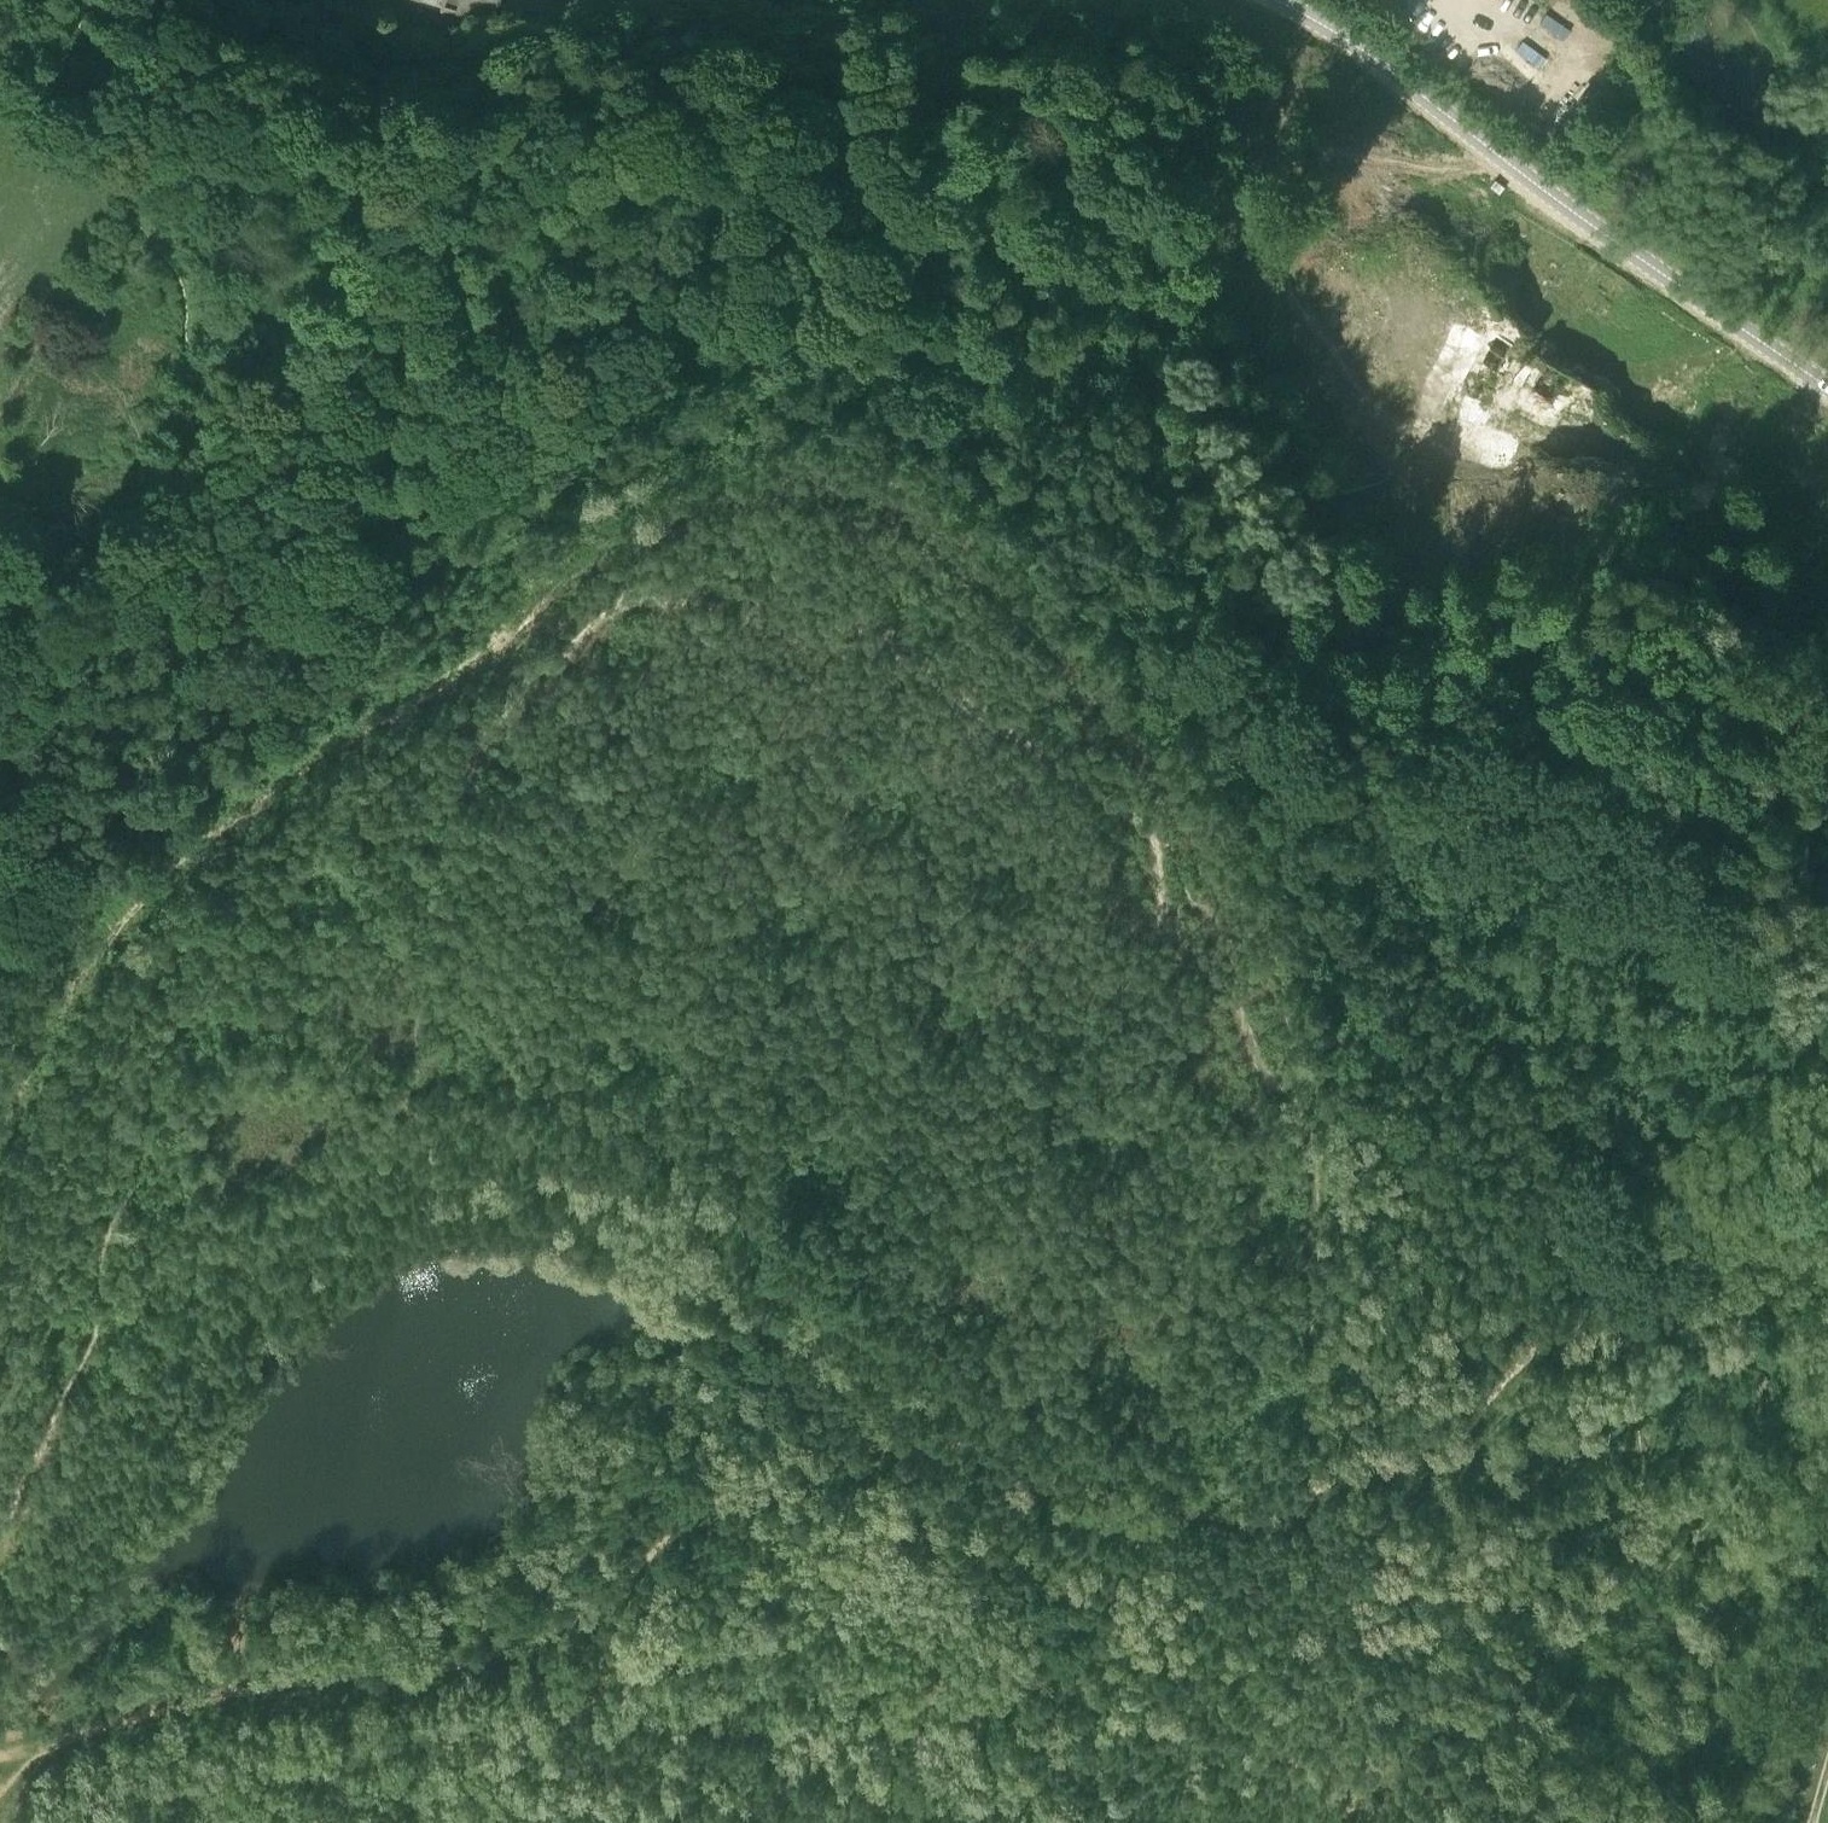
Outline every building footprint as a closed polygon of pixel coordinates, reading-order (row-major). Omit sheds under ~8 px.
[(498,0),(413,0),(493,22),(497,1),(498,0)]
